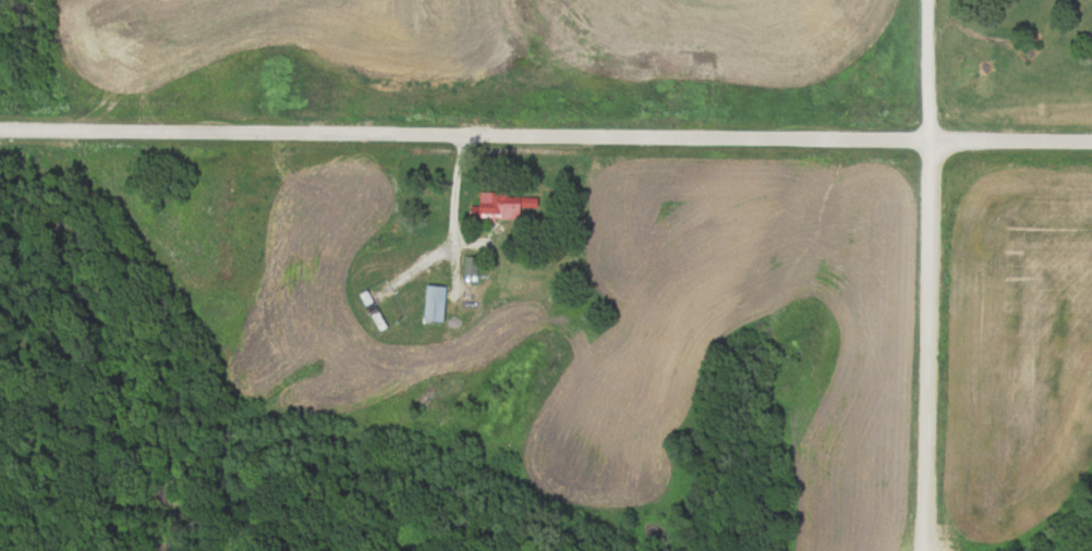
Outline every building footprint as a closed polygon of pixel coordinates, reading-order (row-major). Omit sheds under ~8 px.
[(534,195),(468,192),(467,217),(516,219),(517,207),(533,208),(534,195)] [(443,286),(423,284),(419,321),(438,323),(443,286)]
